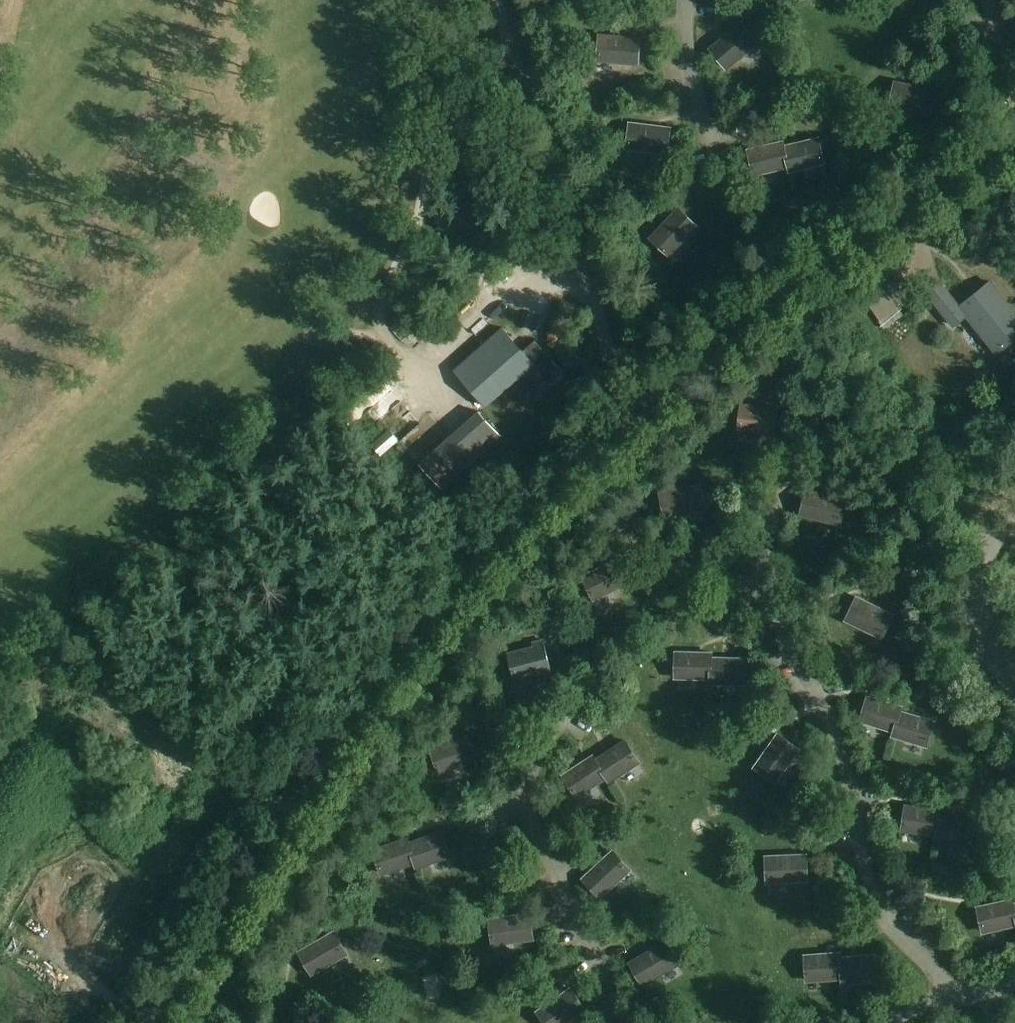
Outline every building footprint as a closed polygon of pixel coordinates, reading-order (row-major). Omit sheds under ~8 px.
[(757,43),(741,23),(710,49),(727,68),(757,43)] [(639,38),(600,35),(598,60),(637,63),(639,38)] [(934,90),(895,82),(890,107),(929,115),(934,90)] [(670,128),(630,123),(627,148),(666,153),(670,128)] [(818,138),(784,146),(788,167),(789,171),(824,164),(818,138)] [(788,167),(784,146),(782,142),(748,150),(754,175),(788,167)] [(488,211),(451,198),(439,231),(476,244),(488,211)] [(697,227),(678,209),(650,237),(669,255),(697,227)] [(483,280),(477,290),(493,301),(499,291),(483,280)] [(991,283),(959,308),(941,284),(929,293),(954,325),(966,315),(996,353),(1014,339),(1014,313),(991,283)] [(523,352),(503,328),(455,371),(487,407),(510,386),(527,405),(563,373),(535,341),(523,352)] [(777,405),(767,403),(766,407),(741,405),(739,430),(774,434),(777,405)] [(418,461),(442,488),(502,434),(478,408),(418,461)] [(705,510),(699,485),(660,494),(666,519),(705,510)] [(845,500),(807,490),(800,515),(839,525),(845,500)] [(630,582),(619,559),(583,577),(594,599),(630,582)] [(893,615),(857,598),(845,621),(881,638),(893,615)] [(550,669),(542,641),(532,643),(533,647),(509,653),(516,678),(550,669)] [(710,679),(711,658),(711,653),(687,652),(676,652),(675,678),(710,679)] [(711,658),(710,679),(710,684),(745,685),(746,659),(711,658)] [(894,732),(900,711),(901,707),(867,697),(860,722),(894,732)] [(934,721),(900,711),(894,732),(893,736),(927,746),(934,721)] [(477,760),(469,735),(431,748),(439,772),(477,760)] [(799,749),(778,735),(755,767),(776,782),(799,749)] [(625,741),(595,760),(607,777),(609,782),(639,762),(625,741)] [(607,777),(595,760),(593,756),(563,775),(577,797),(607,777)] [(937,836),(940,815),(941,811),(906,805),(902,831),(937,836)] [(975,821),(940,815),(937,836),(936,841),(971,846),(975,821)] [(441,832),(408,843),(415,863),(416,868),(449,856),(441,832)] [(415,863),(408,843),(406,839),(373,850),(381,874),(415,863)] [(630,870),(612,851),(583,878),(601,897),(630,870)] [(807,880),(806,855),(766,857),(767,882),(807,880)] [(1013,904),(1012,899),(978,907),(984,932),(1014,925),(1014,912),(1013,904)] [(532,939),(529,914),(489,919),(493,944),(532,939)] [(346,955),(334,932),(299,952),(312,974),(346,955)] [(677,965),(665,943),(630,962),(643,985),(677,965)] [(842,979),(841,958),(841,953),(805,955),(807,981),(842,979)] [(876,955),(841,958),(842,979),(843,984),(878,981),(876,955)] [(570,988),(537,1011),(546,1022),(565,1022),(585,1009),(570,988)]
